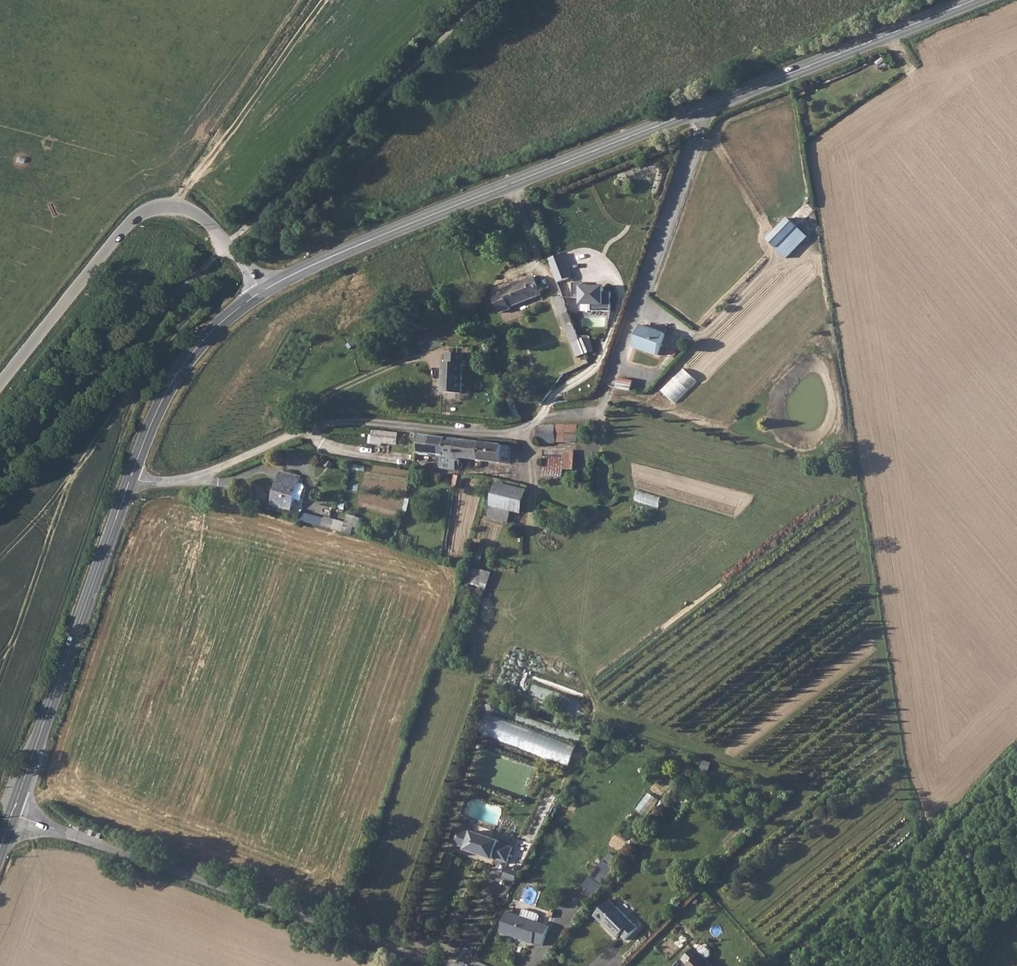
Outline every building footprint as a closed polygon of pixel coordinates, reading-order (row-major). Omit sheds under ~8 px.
[(789,216),(767,238),(786,258),(809,236),(789,216)] [(564,254),(550,259),(559,282),(573,276),(564,254)] [(534,277),(504,288),(505,292),(494,295),(500,311),(512,307),(543,296),(534,277)] [(612,284),(573,285),(573,298),(583,298),(583,305),(592,305),(592,310),(613,309),(612,284)] [(553,295),(577,356),(585,354),(560,293),(553,295)] [(635,347),(661,355),(667,335),(642,326),(635,347)] [(440,361),(439,391),(460,391),(461,351),(447,351),(446,361),(440,361)] [(660,391),(676,404),(697,380),(682,367),(660,391)] [(619,377),(617,387),(632,390),(635,380),(619,377)] [(585,433),(586,424),(537,426),(538,442),(566,443),(567,433),(585,433)] [(384,428),(374,427),(373,439),(372,441),(382,443),(383,441),(382,440),(384,428)] [(398,443),(400,430),(384,428),(382,440),(383,441),(398,443)] [(420,452),(431,454),(431,452),(432,435),(422,433),(420,452)] [(452,468),(455,469),(459,438),(432,435),(431,452),(442,454),(440,467),(452,468)] [(462,458),(498,463),(501,444),(459,438),(455,469),(460,470),(462,458)] [(512,456),(513,444),(501,444),(498,463),(510,465),(511,462),(506,461),(507,456),(512,456)] [(576,449),(544,448),(543,476),(563,476),(563,469),(575,469),(576,449)] [(301,478),(282,473),(274,507),(292,511),(295,500),(303,502),(306,488),(304,486),(299,484),(301,478)] [(454,476),(453,488),(463,489),(465,477),(454,476)] [(527,513),(528,490),(498,487),(496,509),(527,513)] [(643,491),(640,500),(657,507),(660,498),(643,491)] [(303,522),(327,529),(329,519),(305,512),(303,522)] [(353,535),(358,516),(348,513),(342,532),(353,535)] [(327,529),(335,532),(338,522),(329,519),(327,529)] [(463,582),(487,587),(490,571),(466,567),(463,582)] [(501,717),(493,737),(563,764),(568,751),(572,753),(575,746),(501,717)] [(648,791),(634,807),(644,816),(658,799),(648,791)] [(465,849),(495,859),(496,857),(508,862),(513,848),(499,843),(500,841),(473,831),(472,833),(455,827),(450,842),(465,847),(465,849)] [(619,832),(612,843),(621,849),(628,838),(619,832)] [(455,855),(447,853),(443,867),(450,870),(455,855)] [(593,894),(614,869),(603,860),(582,885),(593,894)] [(517,880),(521,872),(507,868),(504,876),(517,880)] [(626,940),(639,929),(620,908),(613,901),(596,915),(617,939),(621,935),(626,940)] [(509,911),(501,932),(535,942),(536,941),(546,943),(551,924),(509,911)] [(721,963),(718,965),(708,956),(711,952),(702,943),(697,947),(695,945),(684,958),(691,965),(690,965),(725,965),(721,963)]
